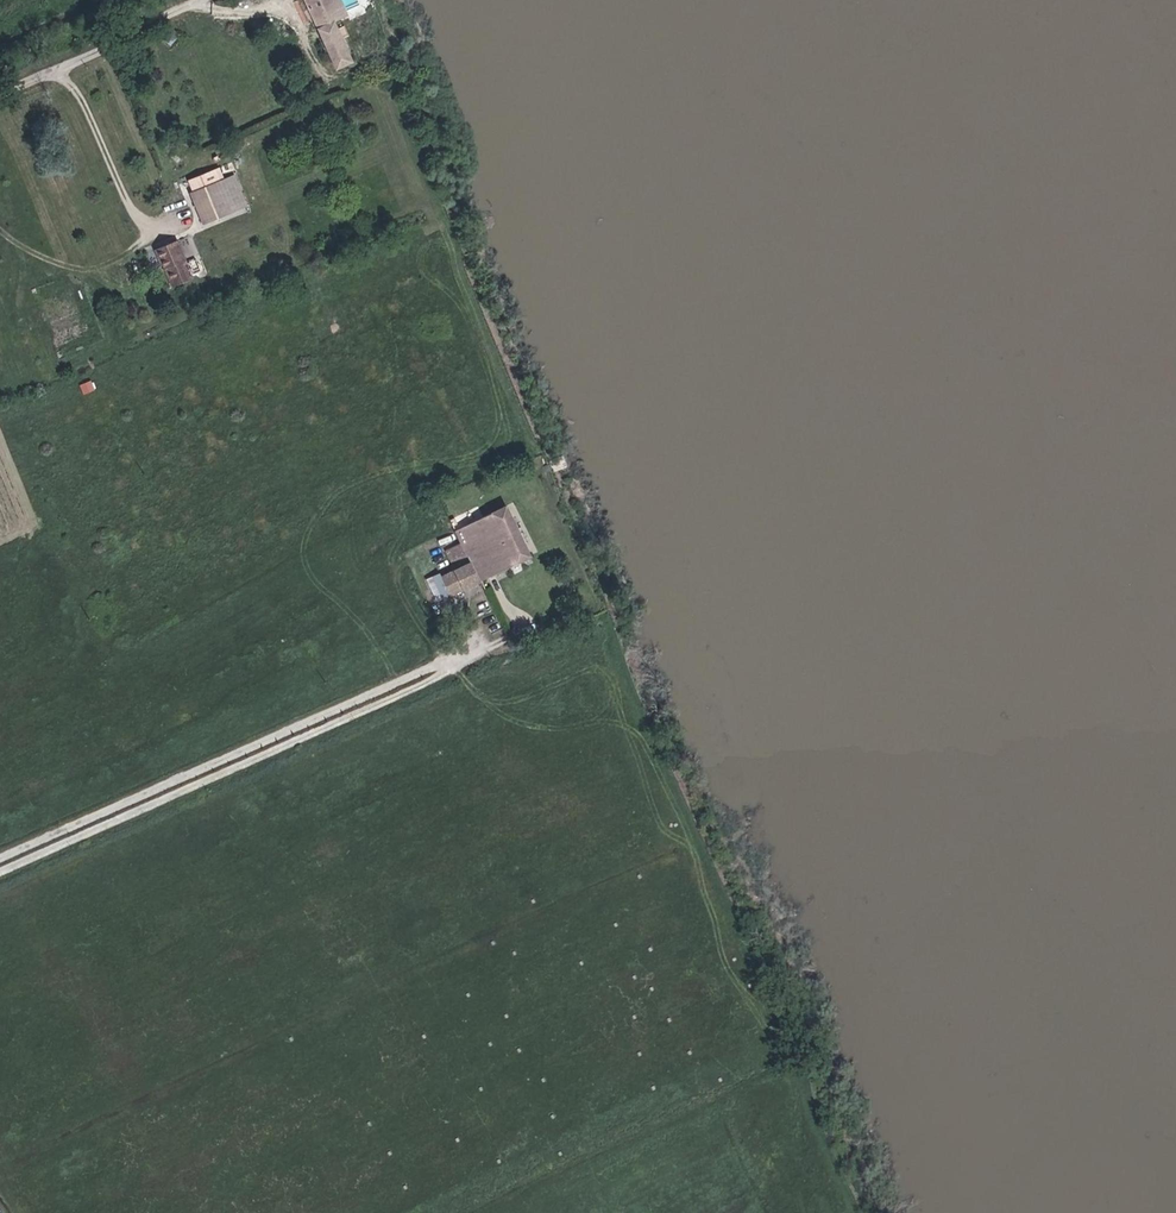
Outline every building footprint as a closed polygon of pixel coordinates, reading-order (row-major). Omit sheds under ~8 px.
[(336,69),(353,61),(333,19),(347,12),(341,0),(306,0),(336,69)] [(235,209),(221,178),(192,190),(207,222),(235,209)] [(276,181),(261,186),(267,202),(282,196),(276,181)] [(370,195),(355,201),(361,217),(376,211),(370,195)] [(194,272),(180,237),(156,247),(171,282),(194,272)] [(505,507),(454,532),(460,544),(445,551),(454,570),(440,577),(450,596),(530,556),(505,507)] [(450,596),(440,577),(439,574),(425,580),(436,603),(450,596)]
